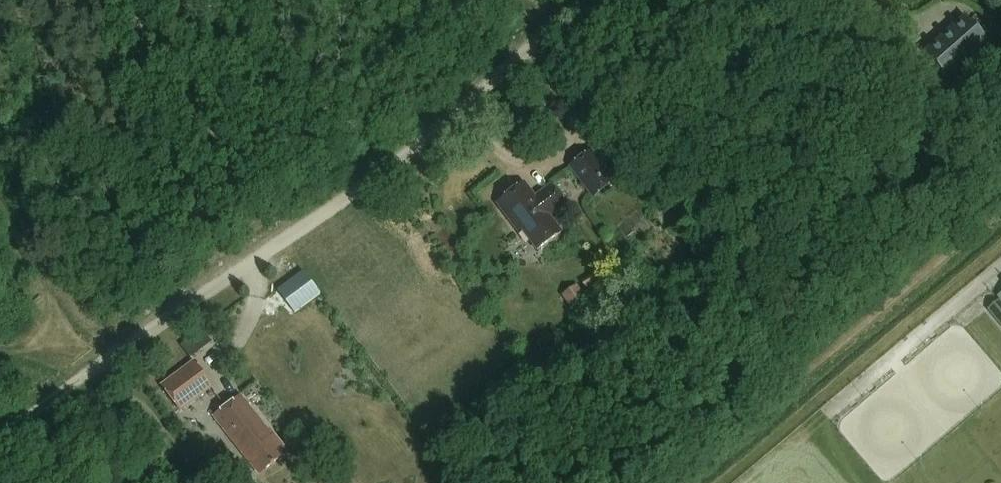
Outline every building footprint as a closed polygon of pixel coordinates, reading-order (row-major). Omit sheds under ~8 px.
[(989,44),(965,17),(923,54),(948,81),(989,44)] [(592,151),(569,168),(593,200),(602,193),(604,195),(613,188),(612,186),(616,183),(592,151)] [(565,205),(551,187),(535,199),(525,185),(498,205),(522,238),(526,235),(537,251),(561,233),(549,217),(565,205)] [(565,293),(576,310),(609,289),(598,272),(565,293)] [(987,311),(1000,326),(1000,302),(999,300),(987,311)] [(213,346),(205,332),(185,344),(192,357),(213,346)] [(192,362),(161,386),(182,412),(213,388),(192,362)] [(266,470),(287,453),(273,435),(271,437),(240,398),(214,418),(255,470),(262,465),(266,470)]
